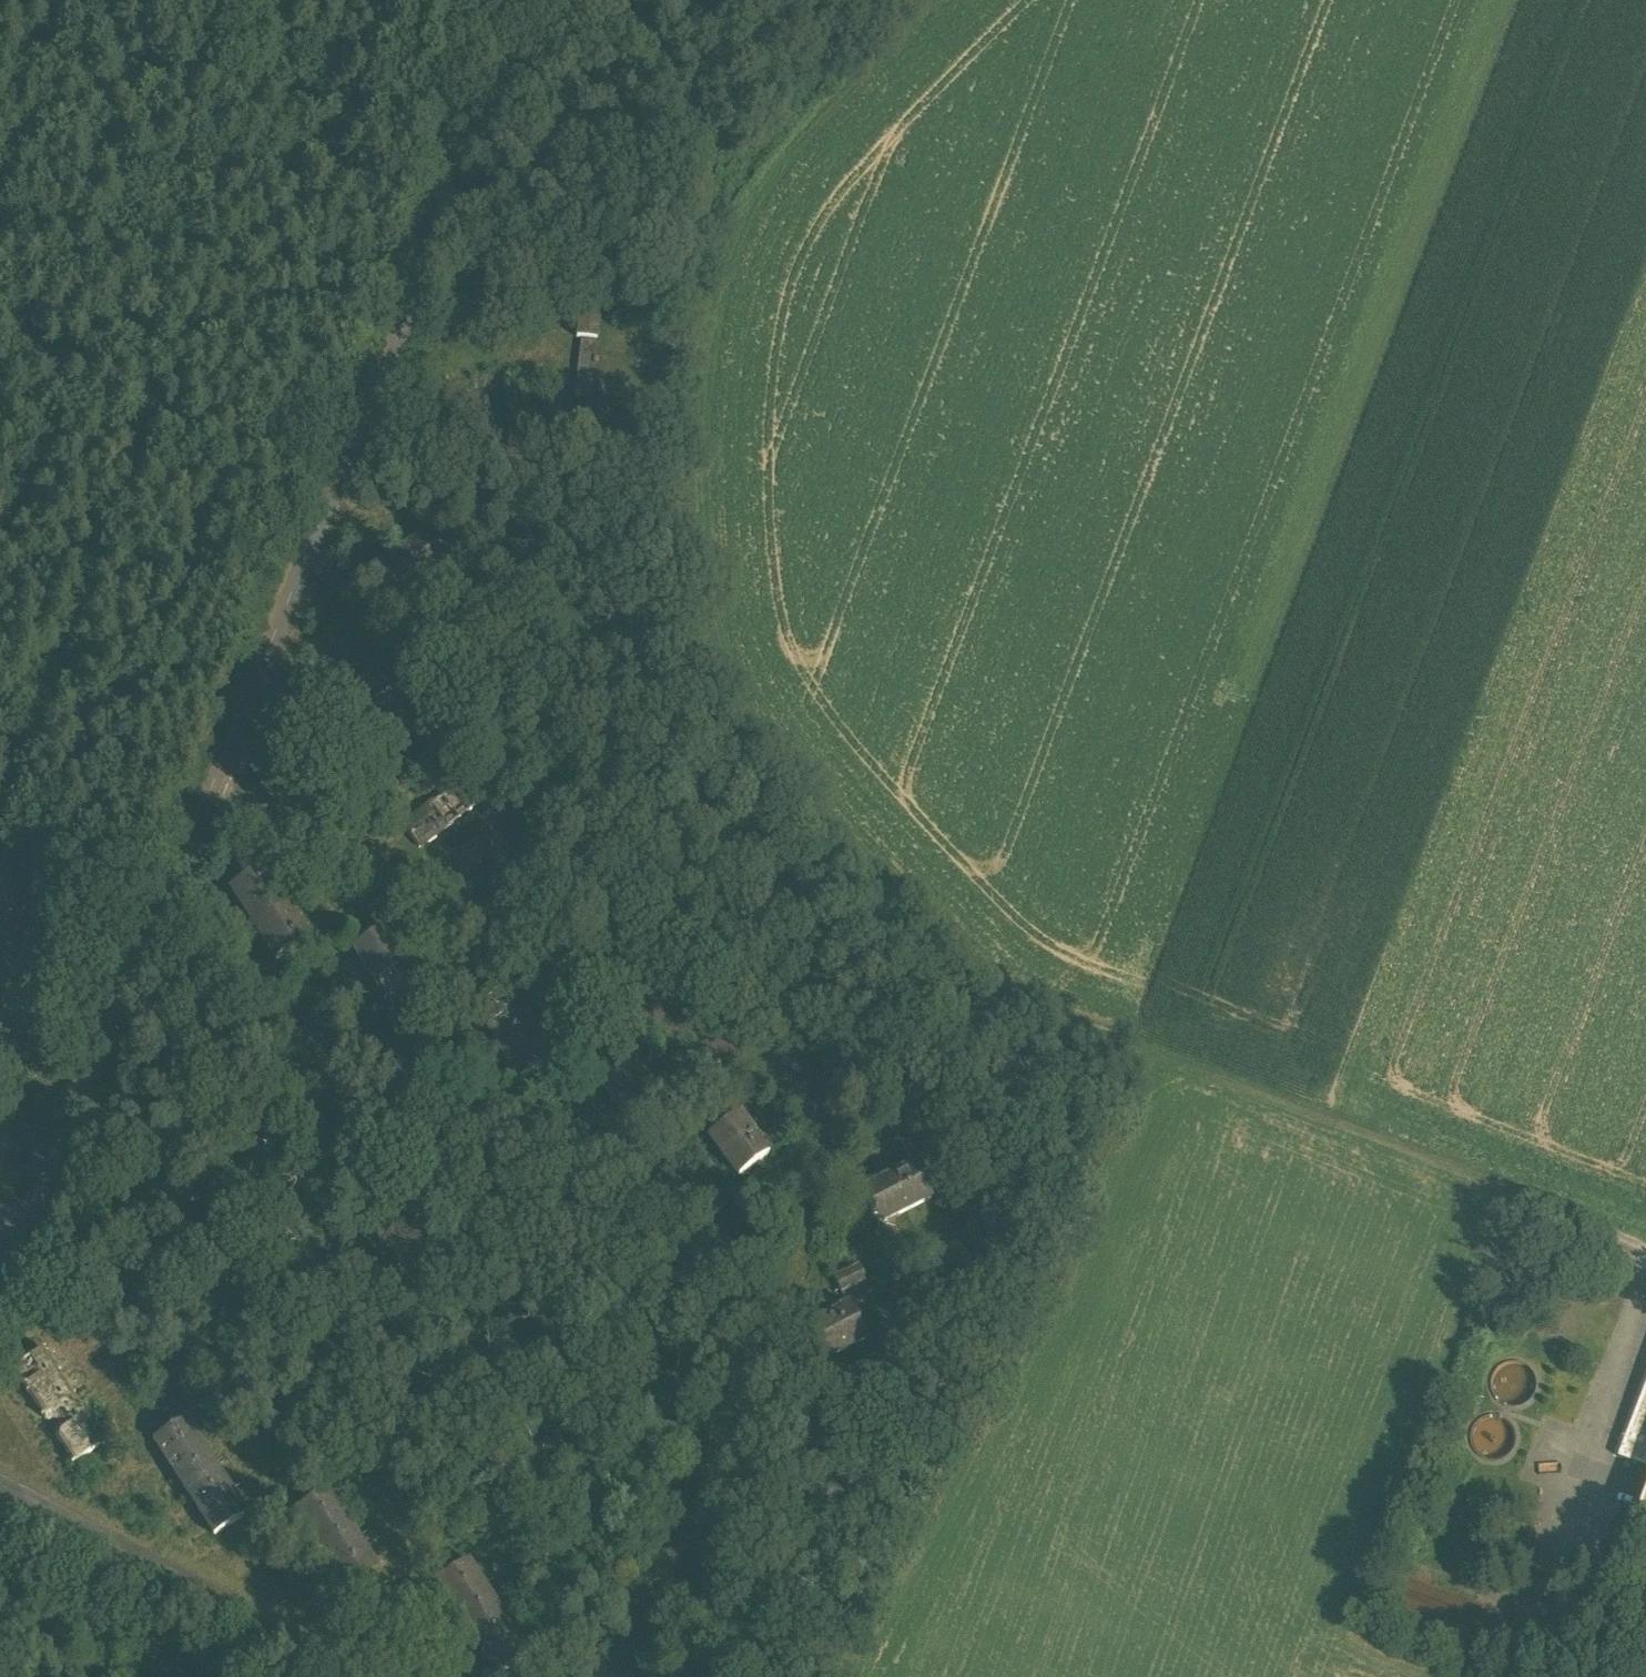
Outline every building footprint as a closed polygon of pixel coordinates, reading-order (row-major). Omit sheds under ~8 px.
[(601,320),(578,318),(576,338),(580,338),(573,400),(591,402),(596,358),(597,358),(601,320)] [(429,532),(397,553),(419,585),(450,563),(429,532)] [(419,585),(397,553),(365,575),(387,607),(419,585)] [(475,770),(402,825),(421,850),(494,795),(475,770)] [(264,868),(229,890),(251,926),(286,904),(264,868)] [(309,940),(286,904),(251,926),(274,962),(309,940)] [(387,928),(351,950),(374,986),(409,964),(387,928)] [(409,964),(374,986),(396,1022),(432,1000),(409,964)] [(770,1153),(740,1113),(707,1138),(737,1178),(770,1153)] [(922,1124),(898,1137),(907,1153),(931,1141),(922,1124)] [(912,1164),(862,1189),(880,1226),(931,1200),(912,1164)] [(752,1179),(731,1196),(742,1210),(763,1194),(752,1179)] [(858,1264),(832,1277),(842,1295),(867,1282),(858,1264)] [(847,1304),(804,1327),(823,1363),(866,1341),(847,1304)] [(43,1350),(12,1370),(27,1394),(58,1374),(43,1350)] [(58,1374),(27,1394),(42,1417),(73,1397),(58,1374)] [(1619,1460),(1645,1470),(1645,1391),(1619,1460)] [(73,1397),(42,1417),(57,1441),(88,1421),(73,1397)] [(186,1420),(153,1441),(168,1465),(201,1444),(186,1420)] [(88,1421),(57,1441),(72,1464),(104,1444),(88,1421)] [(201,1444),(168,1465),(183,1488),(216,1467),(201,1444)] [(216,1467),(183,1488),(198,1512),(231,1491),(216,1467)] [(328,1490),(294,1512),(309,1535),(343,1514),(328,1490)] [(246,1515),(231,1491),(198,1512),(214,1536),(246,1515)] [(343,1514),(309,1535),(325,1559),(358,1538),(343,1514)] [(358,1538),(325,1559),(340,1583),(373,1562),(358,1538)] [(468,1561),(435,1583),(450,1606),(483,1585),(468,1561)] [(373,1562),(340,1583),(355,1607),(388,1586),(373,1562)] [(483,1585),(450,1606),(465,1630),(498,1609),(483,1585)] [(498,1609),(465,1630),(481,1654),(514,1633),(498,1609)] [(481,1654),(495,1676),(497,1676),(529,1657),(514,1633),(481,1654)]
